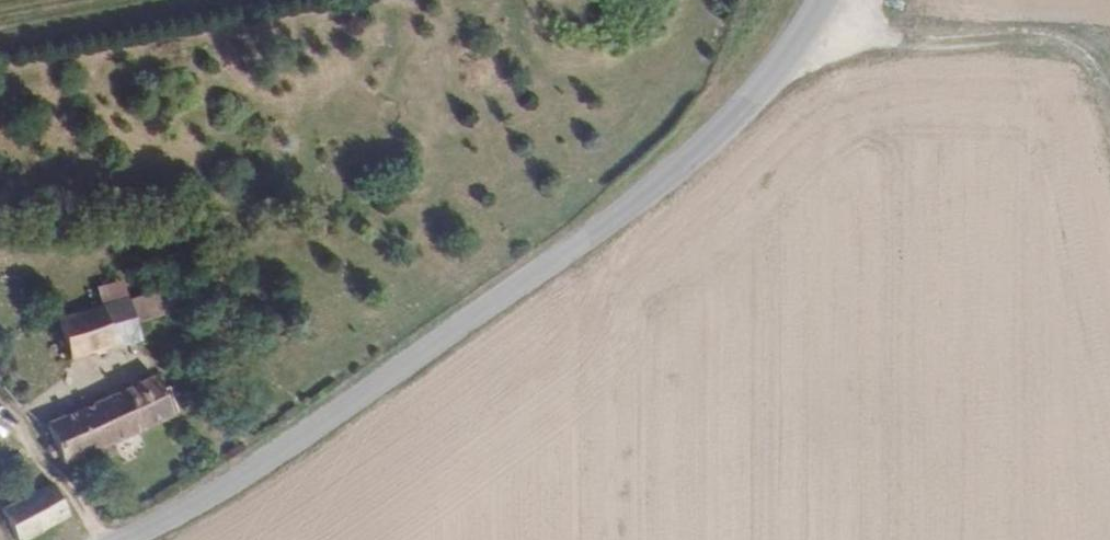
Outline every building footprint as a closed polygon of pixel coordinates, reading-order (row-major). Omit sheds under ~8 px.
[(139,330),(180,317),(168,284),(127,296),(139,330)] [(123,335),(139,330),(127,296),(126,294),(110,298),(123,335)] [(102,300),(115,337),(123,335),(110,298),(102,300)] [(102,300),(52,317),(63,354),(115,337),(102,300)] [(43,432),(65,457),(114,443),(174,422),(166,394),(161,379),(53,412),(55,428),(43,432)] [(5,509),(23,539),(28,539),(69,515),(49,482),(5,509)]
